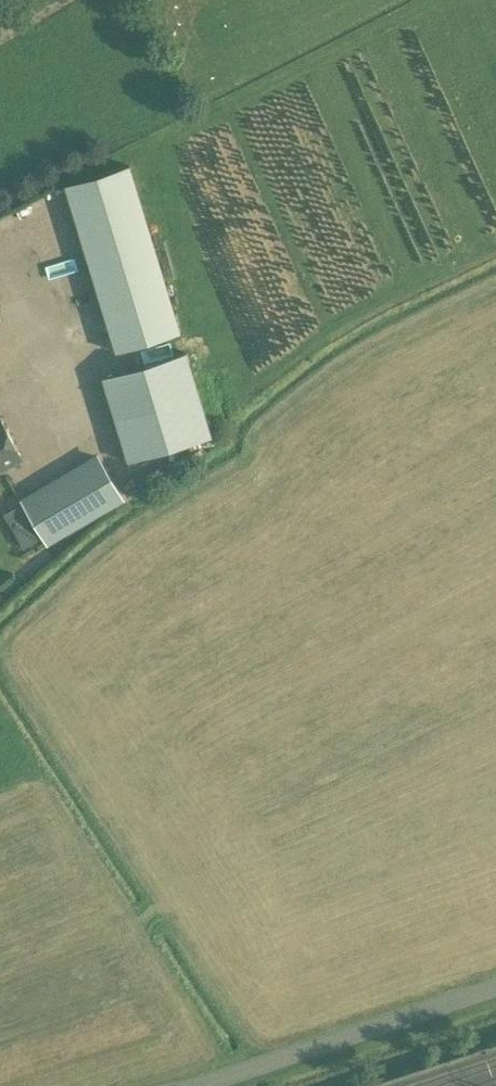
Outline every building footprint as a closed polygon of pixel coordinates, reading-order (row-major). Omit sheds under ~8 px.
[(65,184),(116,351),(180,331),(130,164),(65,184)] [(102,376),(127,460),(212,434),(187,350),(102,376)] [(23,458),(0,417),(0,471),(23,458)] [(42,537),(44,540),(121,495),(98,455),(21,501),(22,502),(4,513),(24,547),(42,537)]
